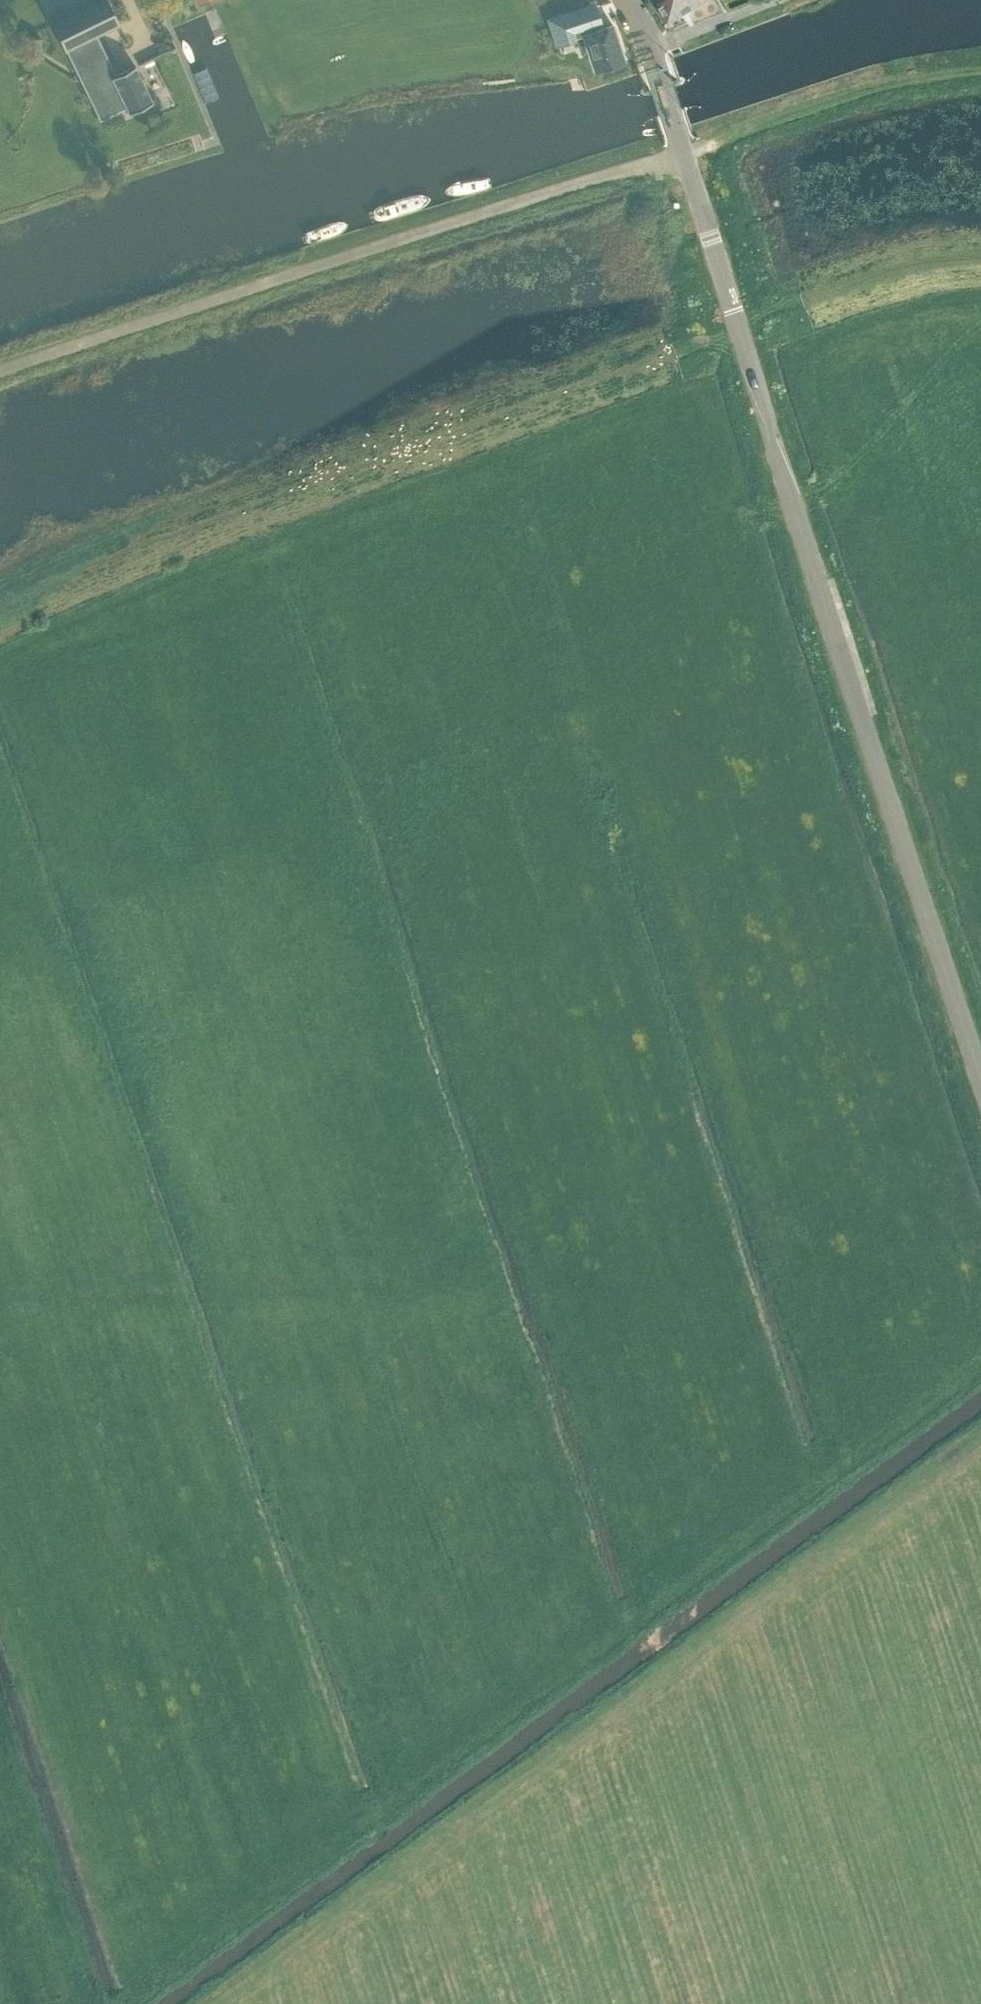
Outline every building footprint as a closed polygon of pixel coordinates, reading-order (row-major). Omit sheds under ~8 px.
[(52,24),(65,51),(69,49),(101,114),(123,103),(128,114),(152,102),(135,65),(111,77),(92,38),(119,25),(107,0),(101,0),(52,24)] [(702,0),(651,0),(665,22),(702,0)] [(619,47),(612,25),(596,31),(593,23),(595,23),(590,8),(550,22),(556,41),(570,36),(571,38),(581,35),(589,58),(594,56),(598,68),(618,61),(614,49),(619,47)]
